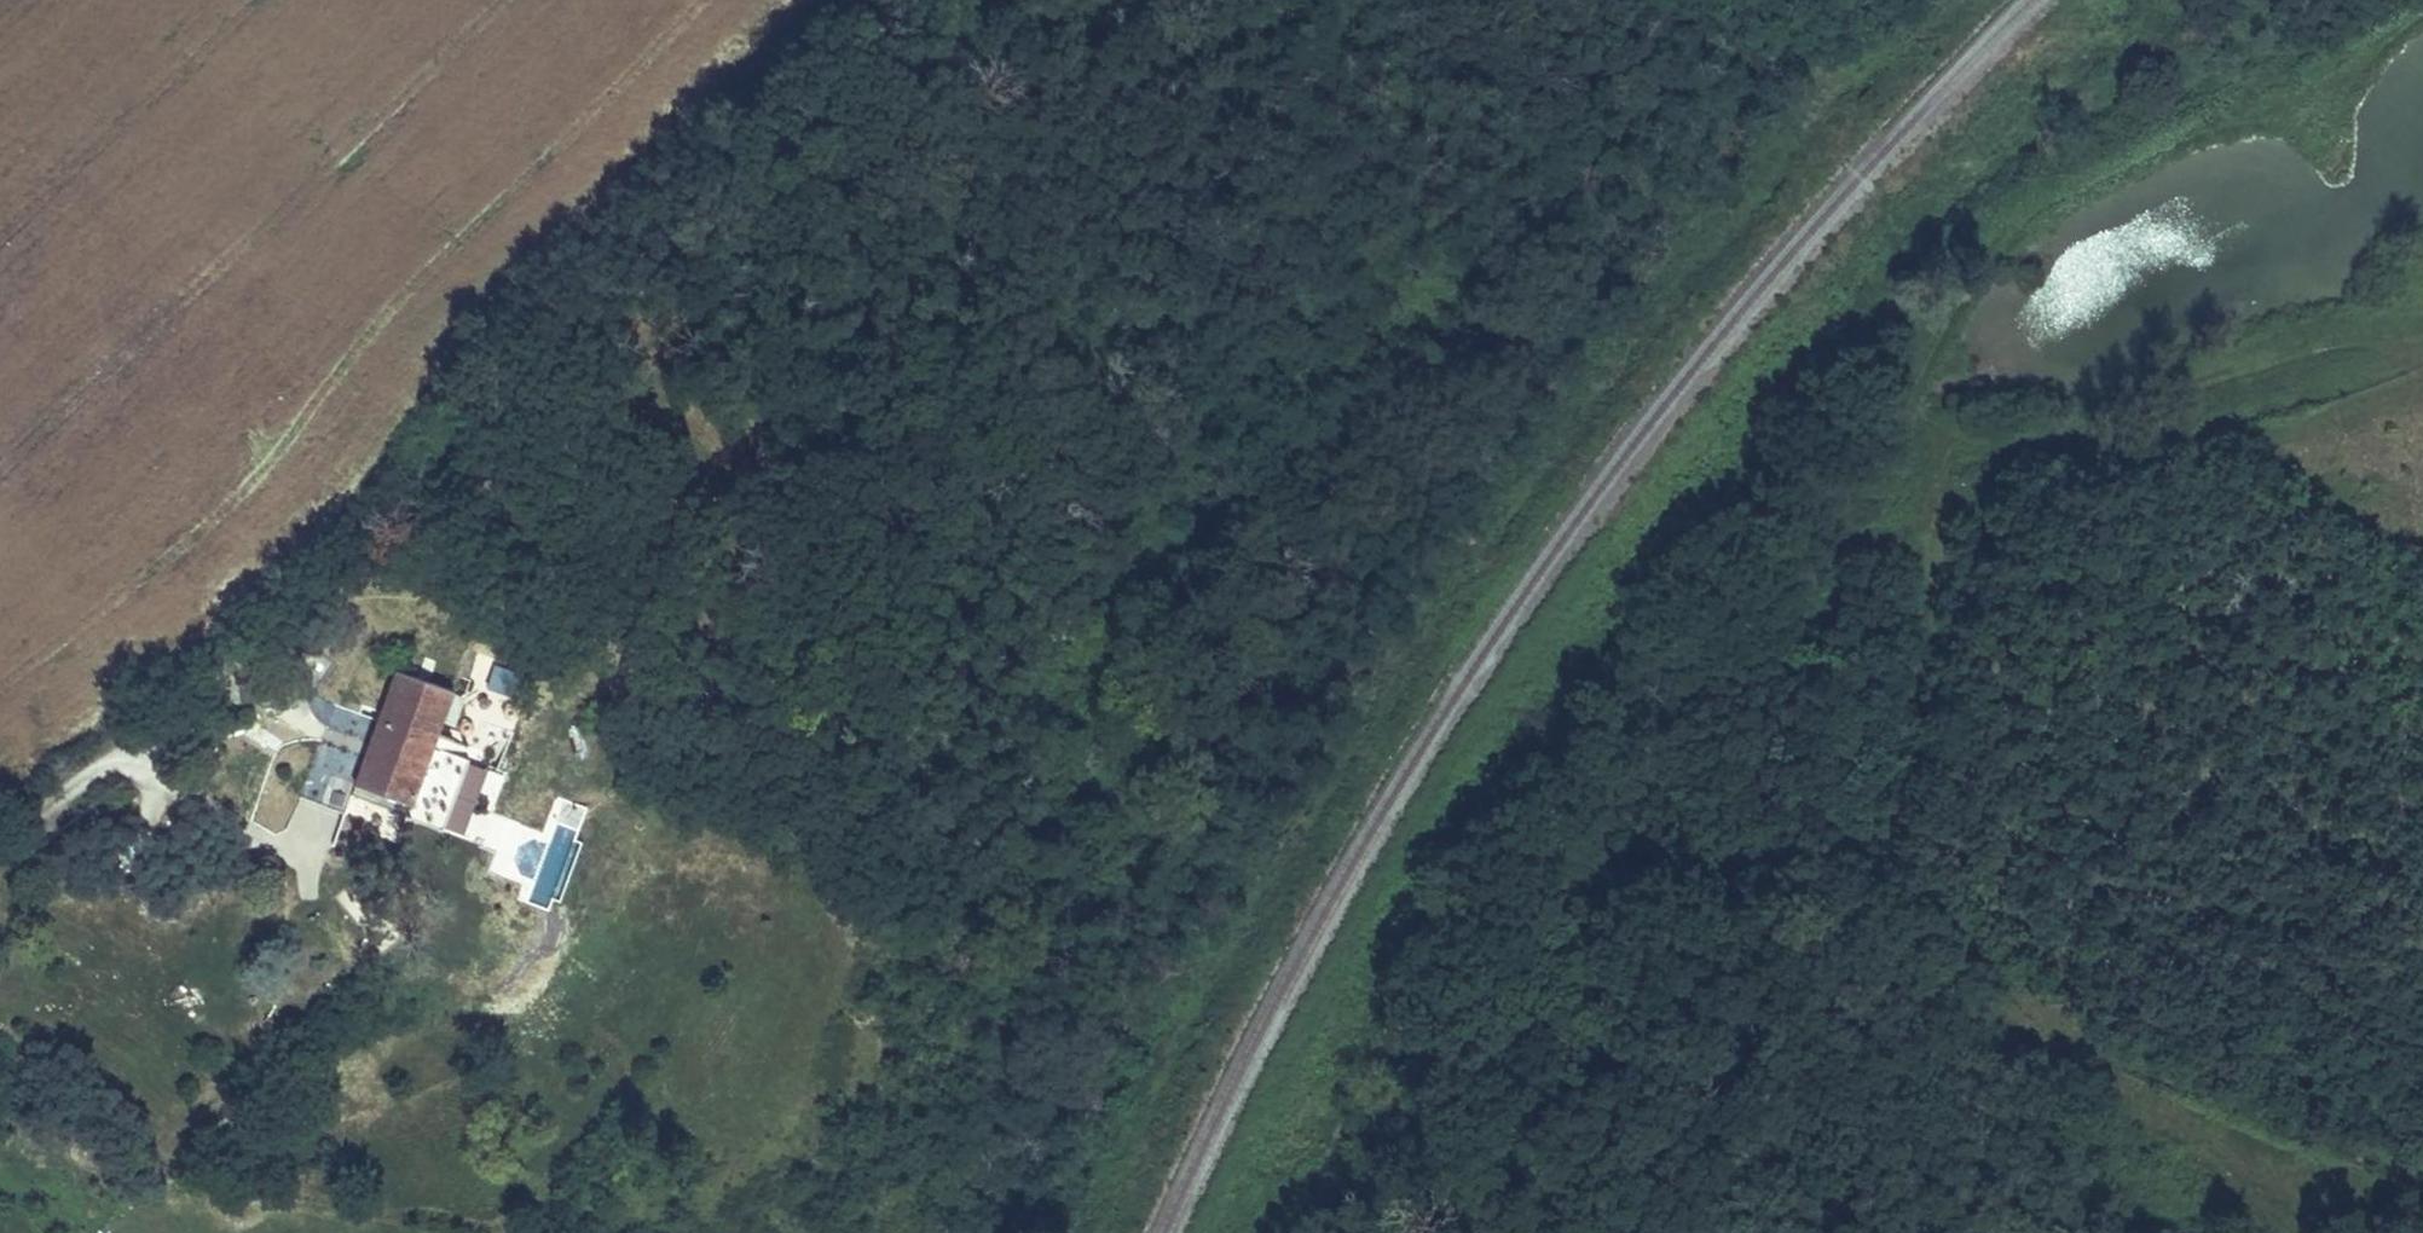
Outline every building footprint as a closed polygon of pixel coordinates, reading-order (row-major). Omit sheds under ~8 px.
[(402,663),(364,785),(429,805),(467,683),(402,663)] [(557,907),(588,804),(562,796),(532,900),(557,907)]
